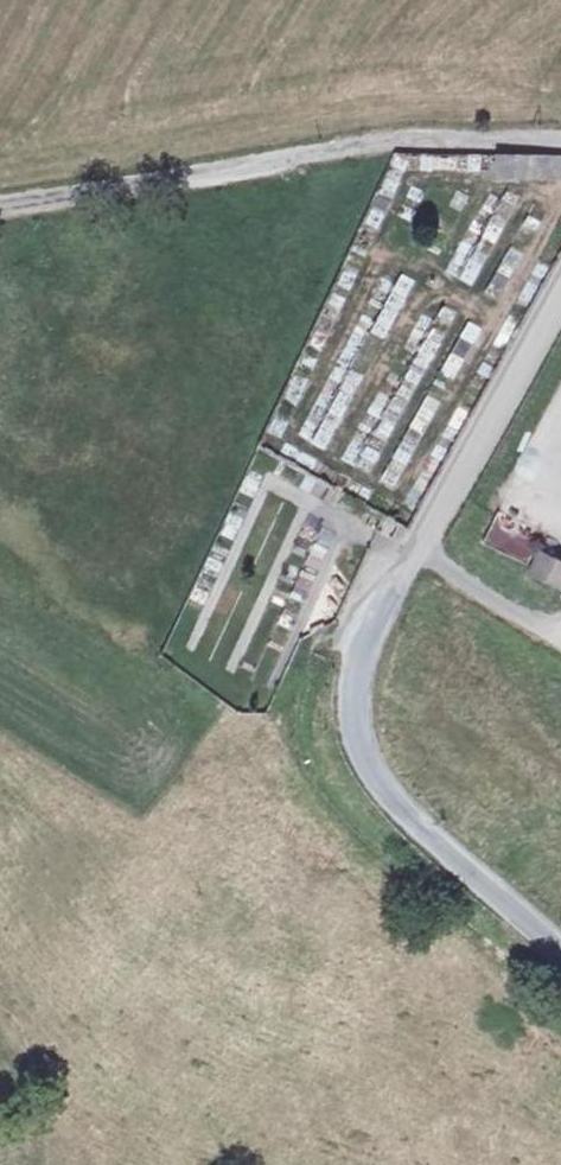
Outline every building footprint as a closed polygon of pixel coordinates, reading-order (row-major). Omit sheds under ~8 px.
[(495,155),(496,177),(560,177),(560,154),(495,155)] [(309,472),(300,488),(321,499),(330,483),(309,472)] [(547,561),(537,582),(560,593),(560,568),(547,561)]
